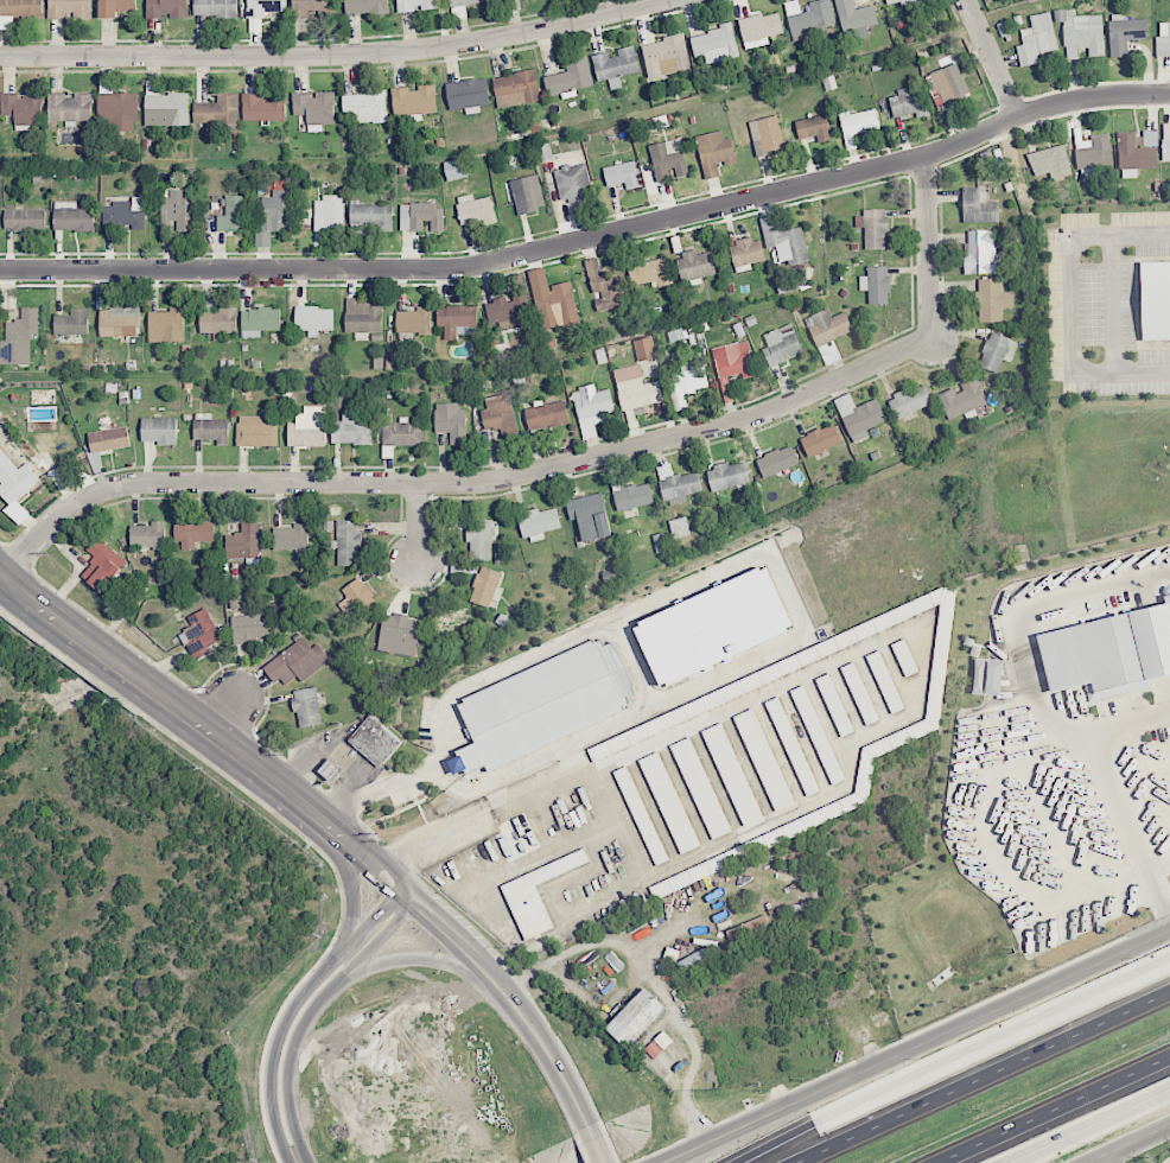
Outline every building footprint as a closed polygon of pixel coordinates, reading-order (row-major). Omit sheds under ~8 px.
[(43,16),(43,0),(0,0),(0,17),(43,16)] [(48,18),(65,19),(66,17),(90,17),(91,0),(48,0),(48,18)] [(99,18),(117,18),(117,10),(135,11),(136,0),(100,0),(99,18)] [(147,17),(187,17),(187,0),(147,0),(147,17)] [(193,17),(238,16),(238,0),(193,0),(193,17)] [(247,9),(253,10),(253,18),(264,18),(265,11),(283,11),(284,0),(247,0),(247,9)] [(309,17),(309,14),(335,14),(335,0),(292,0),(292,17),(309,17)] [(345,14),(389,13),(388,0),(345,0),(345,14)] [(418,12),(418,9),(438,8),(438,0),(397,0),(397,12),(418,12)] [(452,19),(467,17),(465,4),(490,1),(489,0),(450,0),(452,19)] [(793,40),(812,36),(810,29),(836,24),(830,0),(826,0),(809,4),(811,11),(801,13),(798,0),(795,0),(784,2),(793,40)] [(869,37),(867,26),(878,24),(874,5),(855,9),(853,0),(837,0),(846,42),(869,37)] [(1073,16),(1073,9),(1054,10),(1054,22),(1064,22),(1065,58),(1084,57),(1104,56),(1103,15),(1073,16)] [(769,44),(768,36),(784,33),(779,11),(739,20),(745,49),(769,44)] [(1030,16),(1032,27),(1020,29),(1023,44),(1017,45),(1021,67),(1038,63),(1037,54),(1057,50),(1050,12),(1030,16)] [(1110,57),(1129,57),(1128,39),(1147,38),(1146,19),(1124,19),(1124,14),(1109,14),(1110,57)] [(694,58),(705,56),(706,62),(738,57),(734,26),(690,33),(694,58)] [(641,44),(649,78),(691,69),(684,35),(641,44)] [(597,82),(609,79),(611,90),(621,87),(619,77),(639,73),(634,46),(613,50),(613,51),(592,55),(597,82)] [(593,85),(587,59),(566,64),(567,71),(544,76),(549,96),(561,93),(563,99),(577,95),(575,89),(593,85)] [(970,94),(957,62),(924,76),(938,108),(970,94)] [(498,108),(542,100),(536,69),(492,78),(498,108)] [(490,104),(485,77),(446,83),(450,111),(490,104)] [(138,130),(137,93),(111,93),(111,80),(98,81),(99,122),(110,122),(110,131),(138,130)] [(189,93),(160,93),(160,86),(145,86),(146,125),(189,125),(189,93)] [(394,116),(437,112),(435,86),(392,90),(394,116)] [(889,97),(893,118),(916,113),(917,118),(929,115),(924,89),(889,97)] [(243,121),(286,120),(285,92),(268,92),(268,95),(242,95),(243,121)] [(334,92),(313,92),(313,94),(293,94),(293,115),(307,115),(307,132),(322,132),(322,124),(333,124),(334,92)] [(342,93),(343,114),(356,114),(357,123),(387,122),(386,92),(342,93)] [(91,121),(92,95),(75,94),(75,95),(48,95),(48,121),(91,121)] [(217,95),(217,103),(193,103),(194,124),(239,123),(238,94),(217,95)] [(0,115),(14,116),(14,124),(41,125),(42,96),(18,95),(1,95),(0,115)] [(880,128),(876,108),(849,114),(848,110),(838,112),(847,149),(856,147),(853,135),(880,128)] [(757,156),(786,148),(776,115),(748,123),(757,156)] [(817,136),(818,141),(831,139),(828,115),(796,119),(798,138),(817,136)] [(1162,124),(1162,161),(1169,161),(1169,124),(1162,124)] [(705,179),(720,176),(718,166),(734,162),(727,129),(696,136),(705,179)] [(1110,135),(1082,136),(1082,131),(1075,131),(1076,168),(1111,167),(1110,135)] [(1157,131),(1143,131),(1143,148),(1135,148),(1135,133),(1119,133),(1119,178),(1137,178),(1137,168),(1157,168),(1157,131)] [(649,144),(655,182),(669,179),(667,169),(675,168),(676,177),(688,175),(682,139),(649,144)] [(1072,174),(1064,144),(1028,153),(1034,176),(1050,172),(1052,180),(1072,174)] [(443,162),(448,181),(468,176),(464,157),(443,162)] [(553,170),(561,203),(593,196),(584,162),(553,170)] [(626,189),(640,187),(636,162),(604,166),(606,186),(625,183),(626,189)] [(546,207),(537,174),(509,181),(518,215),(546,207)] [(262,197),(261,231),(294,231),(294,190),(272,189),(272,197),(262,197)] [(963,223),(999,222),(999,201),(987,202),(987,189),(962,189),(963,223)] [(162,231),(170,231),(170,221),(176,221),(177,231),(192,231),(191,190),(169,190),(169,197),(161,197),(162,231)] [(474,200),(472,194),(456,198),(462,224),(483,219),(484,225),(496,222),(490,196),(474,200)] [(247,195),(224,196),(225,215),(217,215),(217,230),(248,229),(247,195)] [(314,197),(314,230),(344,229),(343,196),(314,197)] [(144,230),(144,197),(131,197),(131,203),(102,203),(103,225),(133,224),(133,230),(144,230)] [(54,231),(94,230),(94,208),(76,208),(76,201),(54,201),(54,231)] [(393,231),(392,203),(350,204),(350,228),(378,227),(378,231),(393,231)] [(443,231),(443,204),(400,204),(400,230),(423,230),(423,220),(431,220),(431,231),(443,231)] [(45,209),(4,210),(4,230),(45,230),(45,209)] [(865,227),(865,249),(887,249),(886,211),(855,211),(855,227),(865,227)] [(765,248),(776,247),(778,262),(793,259),(794,263),(809,261),(803,227),(781,230),(778,215),(761,217),(765,248)] [(995,230),(965,231),(966,274),(996,273),(995,230)] [(270,246),(271,232),(255,232),(255,246),(270,246)] [(766,260),(760,237),(729,245),(736,273),(752,269),(751,264),(766,260)] [(716,273),(710,251),(698,254),(697,251),(675,257),(682,283),(716,273)] [(616,271),(602,275),(597,257),(584,260),(594,297),(598,311),(625,304),(616,271)] [(672,284),(667,258),(630,265),(634,285),(657,281),(658,287),(672,284)] [(1142,340),(1169,340),(1169,261),(1141,262),(1142,340)] [(890,303),(889,266),(867,267),(868,276),(859,276),(860,290),(868,290),(868,304),(890,303)] [(1001,278),(977,279),(978,322),(1002,322),(1002,308),(1013,308),(1013,292),(1001,292),(1001,278)] [(535,294),(538,311),(575,305),(571,281),(551,285),(552,291),(535,294)] [(485,302),(488,324),(528,319),(525,295),(512,296),(512,298),(485,302)] [(382,333),(382,305),(356,304),(356,298),(346,298),(345,332),(382,333)] [(199,333),(213,333),(213,337),(236,338),(237,309),(212,308),(212,300),(200,299),(199,333)] [(437,326),(444,326),(444,340),(458,340),(458,334),(471,334),(471,325),(478,325),(478,306),(437,306),(437,326)] [(149,342),(185,341),(184,307),(168,308),(168,311),(149,312),(149,342)] [(333,307),(295,307),(296,330),(308,330),(308,337),(317,337),(317,330),(333,330),(333,307)] [(21,308),(21,320),(7,320),(6,340),(0,340),(0,356),(0,364),(30,364),(31,335),(38,335),(38,308),(21,308)] [(71,315),(54,315),(54,336),(88,335),(88,308),(70,309),(71,315)] [(100,308),(100,337),(137,336),(137,308),(100,308)] [(242,309),(242,337),(260,337),(260,331),(280,331),(280,309),(242,309)] [(396,310),(396,334),(431,333),(431,309),(396,310)] [(816,346),(853,332),(845,311),(831,316),(828,309),(805,317),(816,346)] [(768,346),(762,349),(770,367),(804,352),(791,323),(763,335),(768,346)] [(1002,360),(1011,363),(1018,341),(990,332),(979,367),(998,373),(1002,360)] [(638,361),(656,358),(653,337),(634,340),(638,361)] [(683,371),(669,374),(676,410),(687,408),(684,393),(707,389),(702,359),(681,363),(683,371)] [(659,380),(644,383),(640,364),(614,369),(621,410),(663,402),(659,380)] [(960,384),(961,388),(940,395),(947,418),(987,406),(978,378),(960,384)] [(572,390),(583,439),(598,436),(595,424),(604,422),(602,414),(615,411),(610,389),(596,392),(595,385),(572,390)] [(895,418),(932,406),(926,385),(888,396),(895,418)] [(484,398),(486,408),(480,410),(485,430),(500,427),(502,437),(517,433),(508,393),(484,398)] [(887,420),(877,398),(856,407),(850,393),(834,399),(853,443),(869,436),(866,429),(887,420)] [(567,425),(565,400),(525,405),(527,429),(567,425)] [(435,432),(450,432),(450,444),(466,444),(465,404),(435,405),(435,432)] [(325,406),(303,406),(303,413),(295,413),(295,423),(288,423),(288,446),(325,446),(325,406)] [(371,444),(372,420),(360,420),(360,412),(342,412),(342,421),(332,421),(332,443),(371,444)] [(229,419),(211,419),(211,413),(194,413),(194,441),(228,442),(229,419)] [(278,446),(278,423),(262,423),(262,416),(237,416),(237,446),(278,446)] [(141,418),(141,444),(177,443),(176,417),(141,418)] [(383,446),(424,445),(423,422),(408,423),(407,420),(382,421),(383,446)] [(800,438),(808,457),(842,443),(834,423),(800,438)] [(129,448),(127,428),(89,431),(90,451),(129,448)] [(798,464),(790,444),(756,459),(764,478),(798,464)] [(2,484),(0,485),(0,494),(10,505),(5,509),(18,525),(30,515),(17,500),(41,480),(26,462),(18,469),(0,448),(0,482),(2,484)] [(745,462),(728,466),(728,464),(707,468),(711,491),(750,483),(745,462)] [(703,491),(698,471),(673,476),(670,463),(656,466),(665,505),(685,500),(684,495),(703,491)] [(618,512),(654,503),(649,482),(613,491),(618,512)] [(566,500),(570,520),(578,519),(582,541),(611,536),(603,493),(566,500)] [(544,537),(543,531),(561,528),(557,507),(518,515),(523,542),(544,537)] [(690,536),(687,517),(670,520),(673,538),(690,536)] [(337,565),(358,566),(359,520),(337,520),(337,565)] [(491,559),(491,520),(468,520),(468,559),(491,559)] [(165,521),(151,521),(151,525),(130,526),(130,548),(165,548),(165,521)] [(182,550),(195,549),(195,542),(215,541),(214,521),(174,523),(175,542),(181,542),(182,550)] [(258,521),(241,521),(241,533),(225,534),(226,558),(259,558),(258,521)] [(308,523),(294,523),(294,528),(274,528),(273,549),(308,550),(308,523)] [(653,535),(656,552),(668,551),(665,533),(653,535)] [(86,550),(96,558),(80,575),(100,592),(127,562),(98,537),(86,550)] [(493,609),(500,587),(497,587),(501,572),(480,566),(469,601),(493,609)] [(794,632),(768,567),(633,621),(659,686),(794,632)] [(380,607),(359,577),(341,589),(363,619),(380,607)] [(1037,633),(1049,692),(1085,685),(1089,701),(1151,688),(1149,679),(1169,675),(1169,593),(1166,594),(1168,605),(1037,633)] [(187,616),(192,626),(180,632),(191,658),(222,644),(206,608),(187,616)] [(233,641),(269,638),(266,612),(231,616),(233,641)] [(384,613),(377,650),(415,657),(422,619),(384,613)] [(281,687),(297,676),(302,682),(330,660),(317,643),(311,648),(303,637),(265,665),(281,687)] [(489,768),(631,711),(626,697),(636,693),(614,641),(604,645),(602,639),(456,698),(475,743),(456,751),(461,763),(463,762),(467,771),(487,763),(489,768)] [(868,655),(889,714),(902,710),(882,650),(868,655)] [(1000,695),(1001,660),(976,659),(975,694),(1000,695)] [(841,667),(865,726),(878,720),(854,662),(841,667)] [(816,679),(840,737),(853,732),(828,673),(816,679)] [(845,780),(804,685),(790,690),(831,785),(845,780)] [(291,691),(299,728),(323,723),(315,686),(291,691)] [(767,701),(805,797),(818,791),(780,696),(767,701)] [(753,708),(733,716),(775,813),(794,804),(753,708)] [(402,741),(369,714),(348,741),(381,768),(402,741)] [(702,731),(742,828),(762,820),(722,722),(702,731)] [(731,832),(690,737),(670,746),(711,840),(731,832)] [(679,855),(699,847),(659,751),(640,759),(679,855)] [(341,770),(330,759),(319,770),(330,781),(341,770)] [(729,941),(753,932),(750,922),(726,931),(729,941)] [(605,1028),(627,1049),(666,1008),(644,987),(605,1028)]
